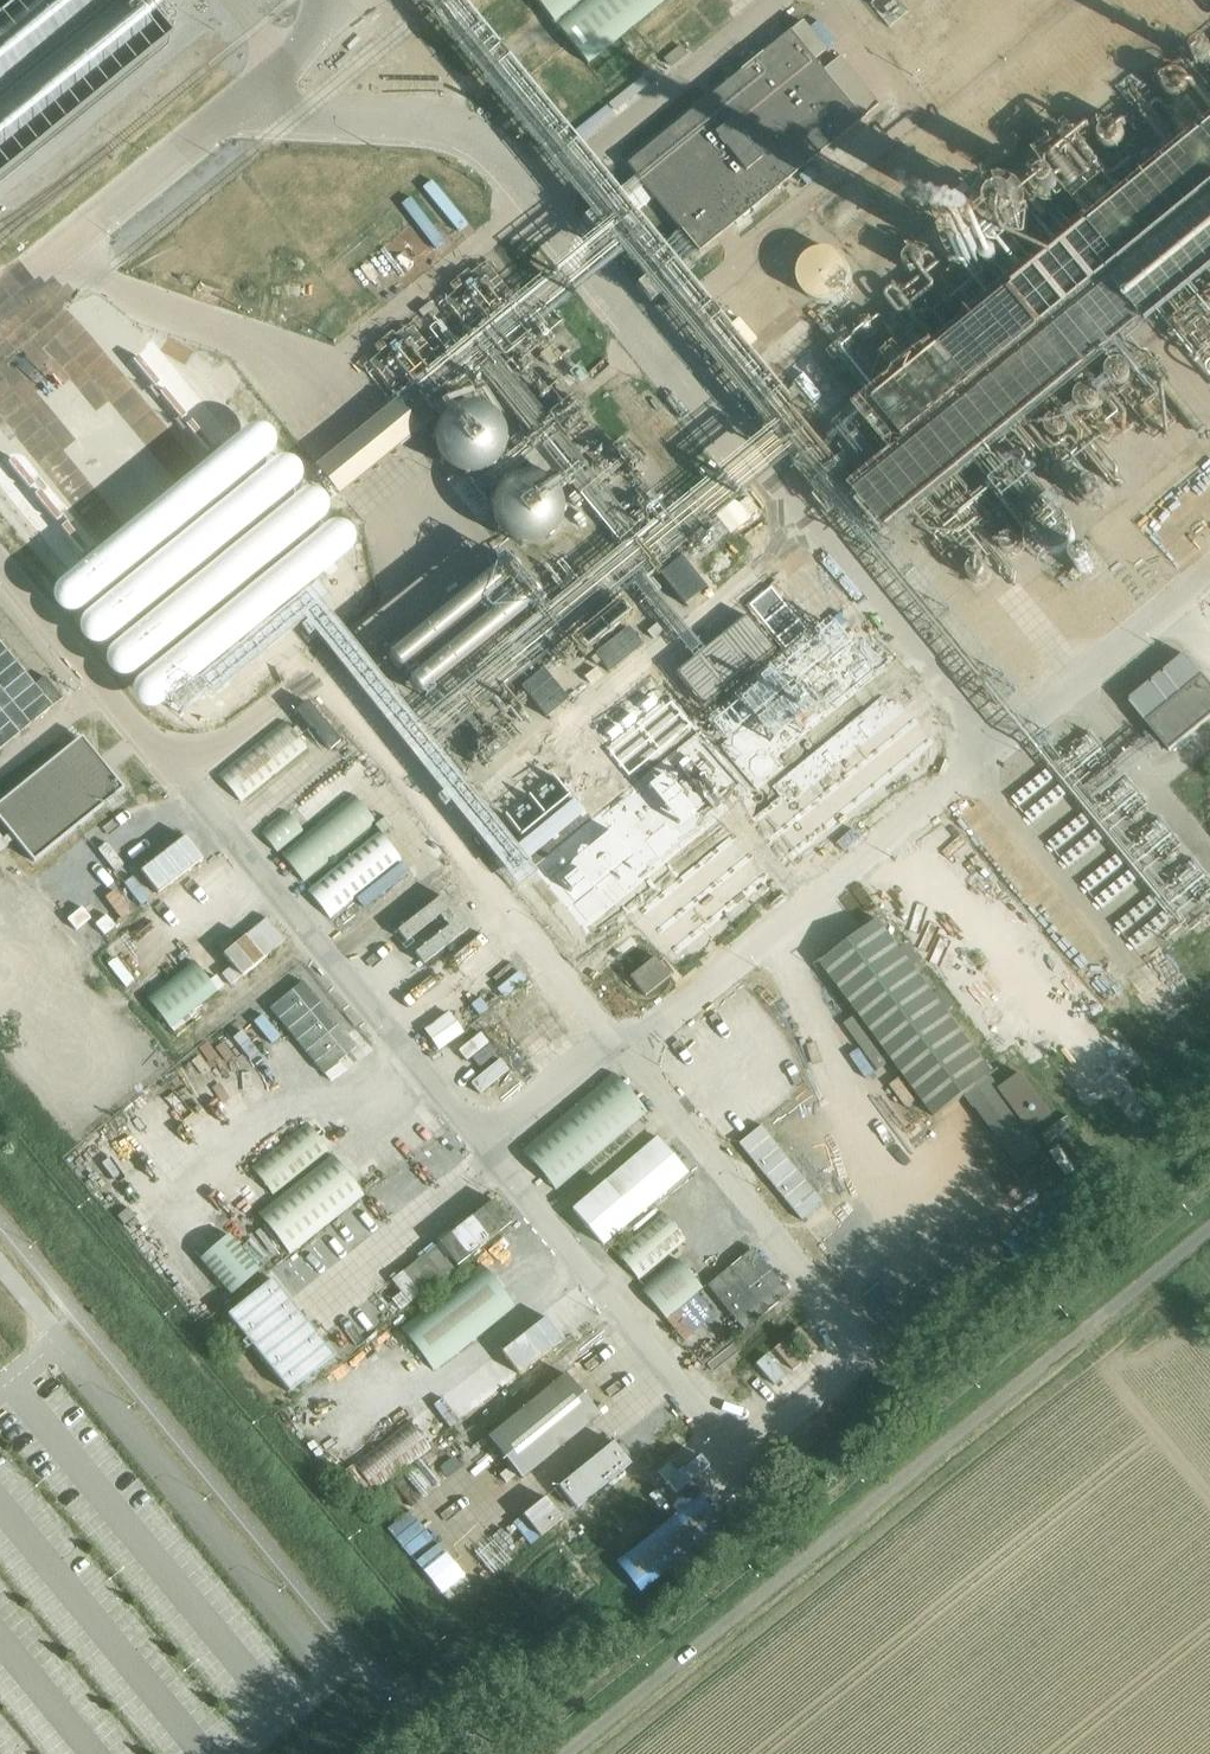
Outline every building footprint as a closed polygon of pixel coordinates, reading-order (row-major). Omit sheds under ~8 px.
[(217,47),(224,41),(233,41),(285,0),(218,0),(217,47)] [(558,26),(589,0),(536,0),(558,26)] [(558,26),(589,64),(667,0),(589,0),(558,26)] [(699,253),(732,226),(879,105),(840,57),(823,71),(814,61),(827,51),(802,22),(627,165),(699,253)] [(874,422),(914,472),(866,510),(904,558),(1209,316),(1209,156),(874,422)] [(985,262),(987,255),(985,249),(982,244),(977,240),(971,239),(965,240),(960,244),(956,249),(955,255),(956,261),(959,266),(963,269),(970,271),(976,270),(982,267),(985,262)] [(844,284),(844,279),(844,274),(842,269),(837,261),(829,255),(820,253),(812,254),(807,255),(801,259),(796,264),(794,269),(792,274),(792,279),(792,283),(794,289),(796,293),(800,298),(804,302),(808,304),(818,306),(828,304),(832,301),(836,298),(842,290),(844,284)] [(809,354),(784,375),(820,419),(845,398),(809,354)] [(499,442),(499,435),(499,428),(497,421),(493,415),(489,410),(484,405),(477,401),(470,399),(462,398),(455,399),(448,401),(441,405),(436,409),(432,415),(428,422),(426,428),(426,435),(426,441),(428,448),(432,455),(436,460),(441,465),(448,468),(455,471),(462,472),(468,471),(476,469),(483,465),(489,461),(493,455),(496,449),(499,442)] [(558,487),(550,480),(541,476),(531,474),(523,475),(518,476),(510,480),(502,486),(496,494),(492,503),(491,513),(492,524),(496,533),(501,540),(510,546),(516,549),(526,551),(536,551),(540,550),(548,547),(556,540),(562,533),(566,524),(568,515),(567,504),(563,495),(558,487)] [(498,565),(390,643),(426,693),(547,605),(510,553),(497,563),(498,565)] [(688,600),(711,585),(691,556),(668,571),(688,600)] [(746,616),(675,673),(703,708),(774,650),(746,616)] [(650,644),(631,619),(596,645),(616,670),(650,644)] [(51,708),(0,647),(0,750),(51,708)] [(1131,703),(1171,752),(1178,747),(1181,751),(1188,745),(1198,737),(1194,733),(1209,720),(1209,682),(1189,656),(1188,657),(1131,703)] [(556,668),(530,680),(546,715),(572,703),(556,668)] [(242,803),(307,749),(285,721),(219,776),(242,803)] [(0,811),(0,818),(36,863),(124,793),(83,742),(0,811)] [(354,796),(285,852),(306,877),(375,821),(354,796)] [(286,812),(265,830),(282,850),(303,832),(286,812)] [(189,832),(145,868),(164,892),(208,856),(189,832)] [(380,833),(317,884),(340,911),(402,861),(380,833)] [(140,873),(128,881),(144,905),(156,898),(140,873)] [(124,886),(110,891),(121,919),(134,913),(124,886)] [(426,964),(477,928),(451,892),(401,927),(426,964)] [(88,904),(72,915),(81,928),(97,917),(88,904)] [(109,933),(121,925),(113,912),(100,919),(109,933)] [(285,941),(266,919),(229,950),(248,972),(285,941)] [(968,1094),(989,1079),(994,1075),(879,920),(823,962),(937,1117),(968,1094)] [(124,953),(113,960),(130,986),(141,979),(124,953)] [(514,958),(493,977),(510,997),(532,978),(514,958)] [(655,960),(630,980),(645,998),(670,978),(655,960)] [(217,993),(194,962),(147,999),(171,1029),(217,993)] [(353,1049),(301,985),(270,1011),(322,1074),(353,1049)] [(500,990),(476,1006),(488,1024),(512,1009),(500,990)] [(428,1024),(443,1048),(469,1033),(455,1008),(428,1024)] [(267,1013),(259,1020),(275,1040),(284,1033),(267,1013)] [(226,1040),(237,1065),(261,1054),(250,1029),(226,1040)] [(504,1055),(477,1077),(488,1091),(516,1068),(504,1055)] [(989,1079),(968,1094),(1021,1165),(1042,1150),(1033,1137),(1055,1120),(1022,1076),(1000,1093),(989,1079)] [(610,1077),(524,1150),(556,1190),(643,1116),(610,1077)] [(1054,1140),(1071,1132),(1066,1121),(1048,1129),(1054,1140)] [(274,1196),(329,1152),(307,1123),(251,1168),(274,1196)] [(761,1125),(739,1143),(802,1220),(824,1203),(761,1125)] [(1073,1137),(1056,1146),(1070,1175),(1088,1166),(1073,1137)] [(657,1138),(572,1210),(603,1246),(687,1174),(657,1138)] [(291,1255),(365,1196),(332,1155),(258,1214),(291,1255)] [(505,1226),(515,1221),(502,1197),(493,1202),(505,1226)] [(405,1309),(464,1268),(461,1263),(508,1230),(490,1205),(393,1273),(407,1292),(398,1298),(405,1309)] [(661,1215),(616,1254),(638,1281),(684,1242),(661,1215)] [(260,1271),(229,1235),(200,1260),(231,1296),(260,1271)] [(786,1286),(750,1246),(706,1285),(742,1325),(786,1286)] [(511,1263),(523,1277),(541,1262),(529,1247),(511,1263)] [(680,1262),(643,1292),(666,1321),(703,1291),(680,1262)] [(516,1308),(483,1267),(402,1331),(435,1372),(516,1308)] [(701,1334),(723,1314),(703,1292),(681,1312),(701,1334)] [(562,1340),(545,1318),(501,1352),(518,1374),(562,1340)] [(797,1369),(807,1360),(787,1339),(778,1347),(797,1369)] [(778,1383),(790,1374),(772,1352),(760,1361),(778,1383)] [(458,1388),(479,1409),(497,1391),(475,1371),(458,1388)] [(566,1375),(488,1437),(522,1479),(599,1416),(566,1375)] [(432,1451),(410,1422),(354,1465),(375,1494),(432,1451)] [(629,1464),(612,1443),(557,1487),(575,1508),(629,1464)] [(460,1455),(444,1462),(451,1476),(466,1468),(460,1455)] [(710,1467),(701,1456),(665,1486),(674,1497),(710,1467)] [(620,1558),(641,1586),(723,1521),(701,1494),(620,1558)] [(549,1503),(516,1529),(533,1551),(566,1525),(549,1503)] [(413,1508),(391,1528),(431,1574),(454,1555),(413,1508)] [(455,1597),(474,1583),(467,1574),(448,1588),(455,1597)]
